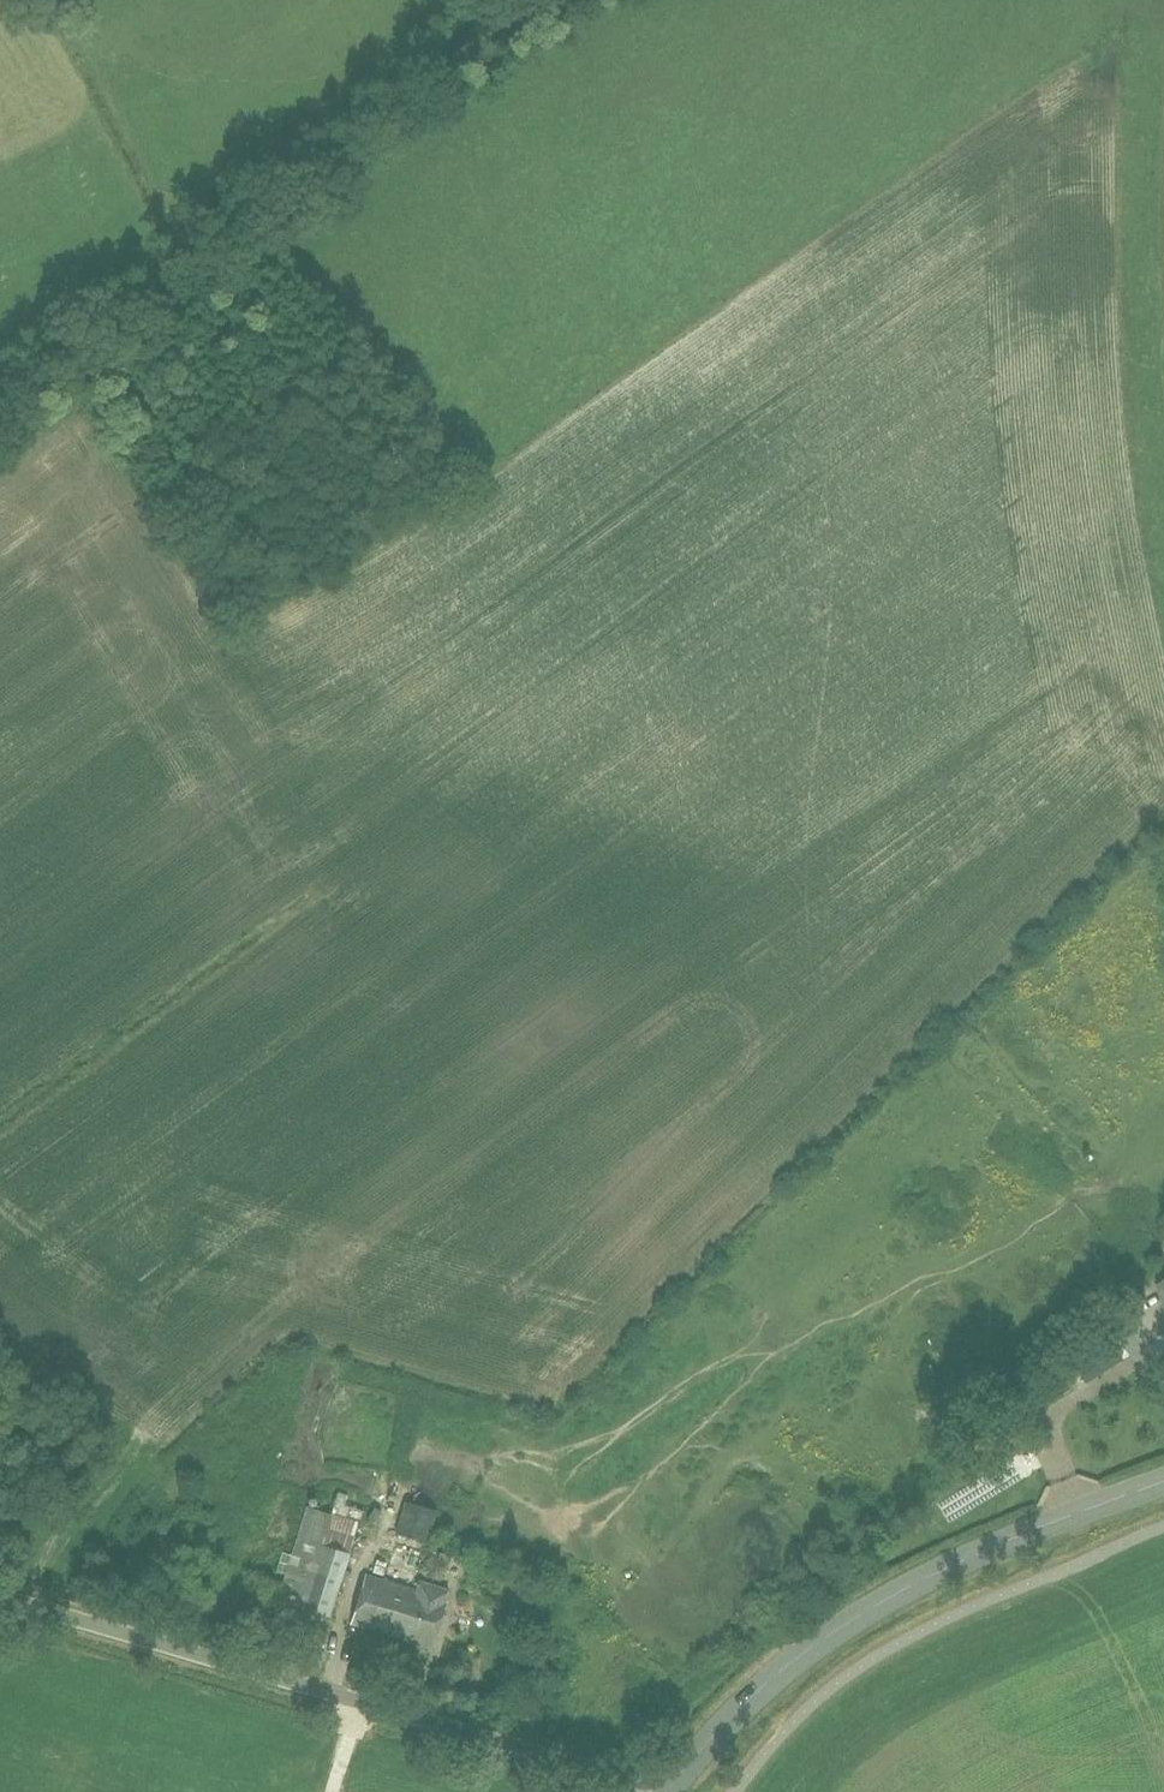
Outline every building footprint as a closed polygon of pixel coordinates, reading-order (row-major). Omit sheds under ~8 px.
[(426,1543),(436,1511),(407,1501),(397,1534),(426,1543)] [(327,1617),(358,1522),(307,1506),(277,1601),(327,1617)] [(449,1556),(432,1551),(424,1577),(440,1581),(449,1556)] [(446,1599),(448,1591),(420,1582),(417,1591),(365,1574),(350,1624),(432,1649),(447,1600),(446,1599)]
